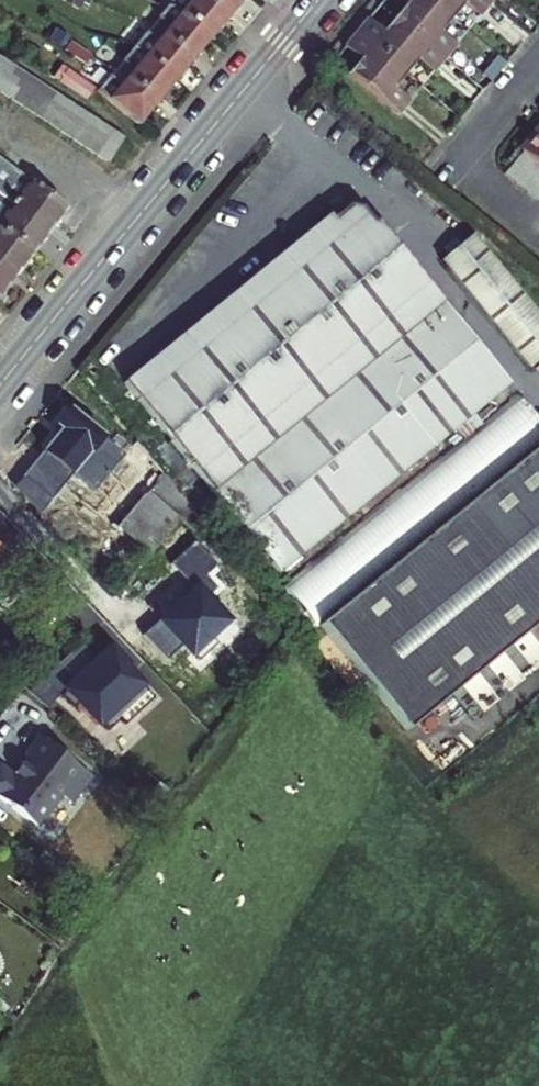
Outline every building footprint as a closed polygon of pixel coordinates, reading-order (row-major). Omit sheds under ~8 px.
[(145,20),(188,55),(206,33),(165,0),(161,0),(145,20)] [(206,33),(224,12),(210,0),(165,0),(206,33)] [(224,12),(234,0),(210,0),(224,12)] [(379,7),(444,61),(468,33),(428,0),(384,0),(379,7)] [(468,33),(491,5),(485,0),(428,0),(468,33)] [(379,7),(355,35),(421,88),(444,61),(379,7)] [(145,20),(127,42),(171,77),(188,55),(145,20)] [(355,35),(332,63),(398,116),(421,88),(355,35)] [(127,42),(110,63),(153,99),(171,77),(127,42)] [(0,55),(0,75),(9,61),(0,55)] [(9,61),(0,75),(0,94),(4,96),(21,69),(9,61)] [(110,63),(92,85),(135,120),(153,99),(110,63)] [(33,77),(21,69),(4,96),(16,104),(33,77)] [(45,85),(33,77),(16,104),(28,112),(45,85)] [(57,93),(45,85),(28,112),(40,120),(57,93)] [(70,101),(57,93),(40,120),(52,127),(70,101)] [(82,108),(70,101),(52,127),(64,135),(82,108)] [(94,116),(82,108),(64,135),(76,143),(94,116)] [(106,124),(94,116),(76,143),(89,151),(106,124)] [(118,132),(106,124),(89,151),(101,159),(118,132)] [(518,151),(521,154),(533,164),(538,169),(538,126),(518,151)] [(512,189),(533,164),(521,154),(501,179),(512,189)] [(41,229),(60,205),(0,162),(0,200),(41,229)] [(538,180),(538,169),(533,164),(512,189),(524,199),(538,180)] [(538,204),(538,180),(524,199),(535,208),(538,204)] [(22,254),(41,229),(0,200),(0,238),(22,254)] [(325,218),(122,388),(280,578),(455,430),(465,440),(500,413),(490,403),(509,388),(377,221),(372,226),(360,211),(344,210),(329,223),(325,218)] [(3,279),(22,254),(0,238),(0,276),(3,279)] [(502,458),(538,430),(538,417),(527,401),(483,433),(502,458)] [(185,508),(135,447),(124,461),(100,444),(104,438),(70,411),(54,430),(58,434),(43,452),(73,477),(83,462),(113,488),(91,513),(115,531),(128,514),(155,538),(185,508)] [(322,630),(409,735),(538,626),(538,449),(322,630)] [(294,581),(318,616),(355,590),(345,575),(380,551),(366,531),(294,581)] [(189,589),(139,637),(163,662),(179,646),(195,662),(214,644),(206,636),(222,621),(201,600),(212,588),(201,577),(212,566),(189,542),(166,565),(189,589)] [(58,696),(93,663),(77,646),(26,693),(44,709),(58,696)] [(122,727),(151,700),(106,651),(93,663),(58,696),(74,708),(75,707),(94,727),(97,725),(105,733),(117,722),(122,727)] [(0,770),(0,801),(38,830),(62,799),(72,807),(93,780),(41,739),(26,758),(29,759),(13,779),(1,769),(0,770)]
